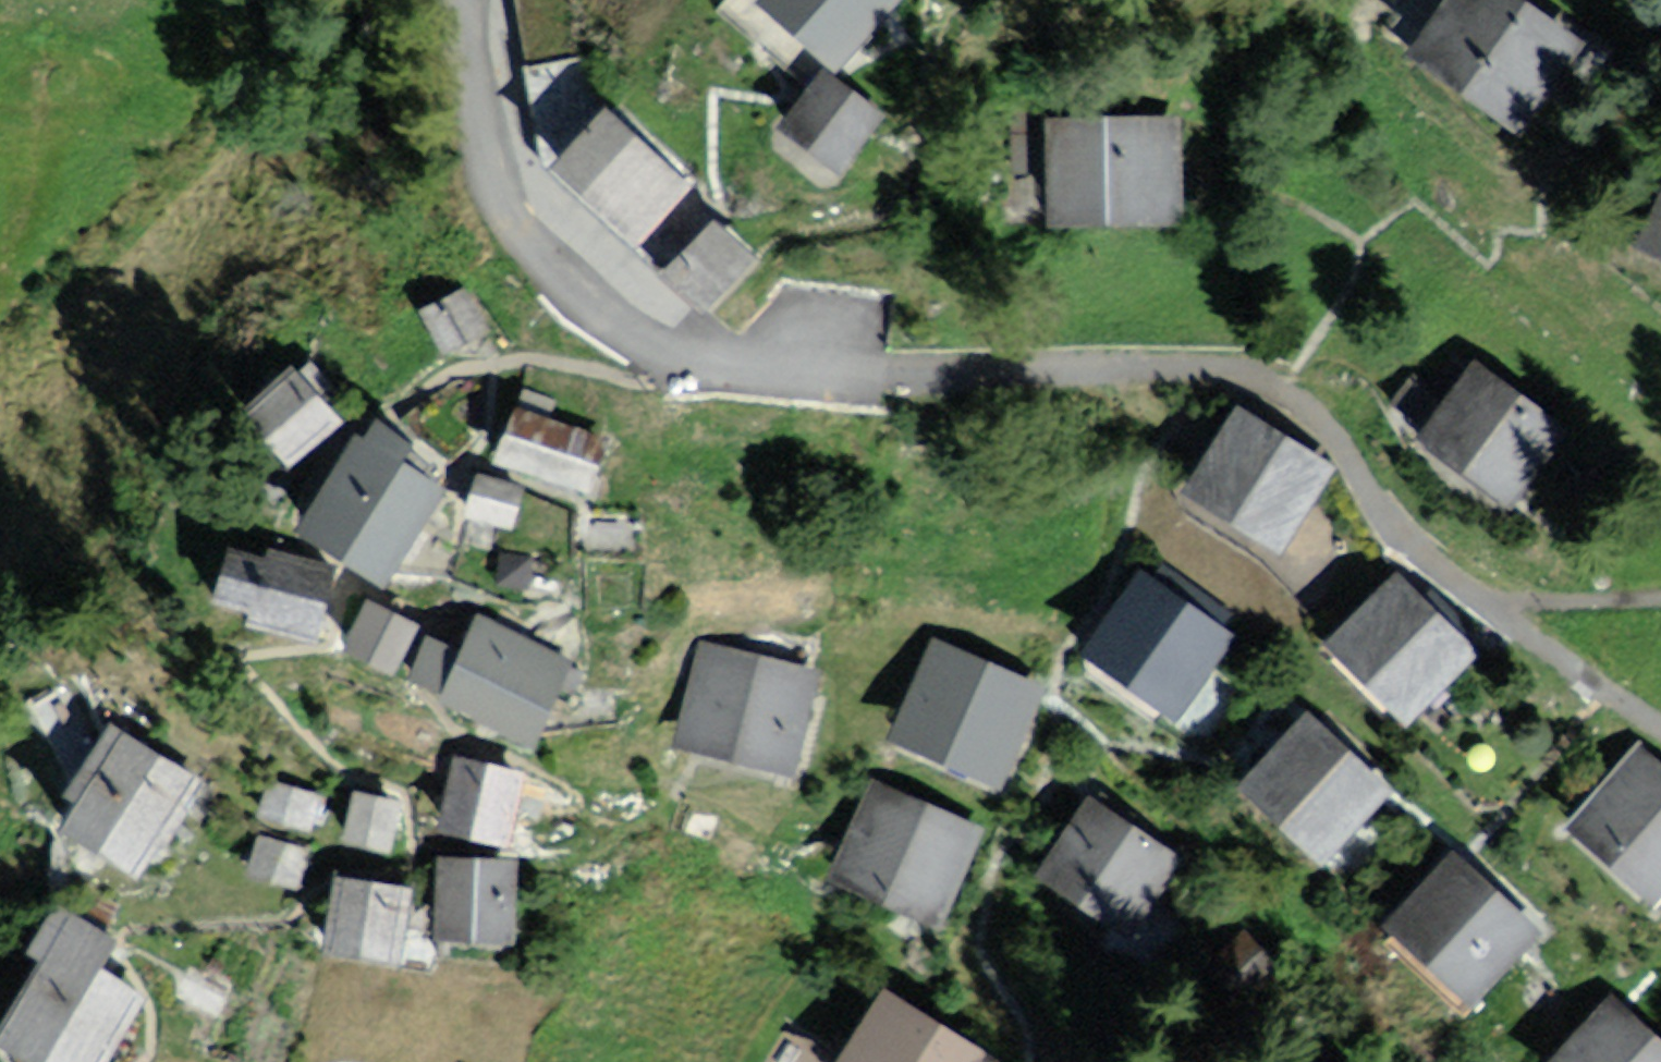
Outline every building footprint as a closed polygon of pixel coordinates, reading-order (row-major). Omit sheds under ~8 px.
[(793,4),(859,50),(895,0),(796,0),(793,4)] [(1541,0),(1460,0),(1426,50),(1543,127),(1601,39),(1541,0)] [(897,102),(852,71),(823,113),(868,144),(897,102)] [(694,179),(609,105),(554,167),(639,241),(694,179)] [(1201,109),(1065,110),(1066,219),(1202,217),(1201,109)] [(712,218),(667,274),(709,308),(754,252),(712,218)] [(509,334),(484,287),(439,311),(464,358),(509,334)] [(1583,429),(1481,364),(1433,440),(1536,504),(1583,429)] [(321,466),(369,419),(318,368),(271,414),(321,466)] [(640,432),(543,397),(523,453),(620,488),(640,432)] [(1353,468),(1244,401),(1190,488),(1299,555),(1353,468)] [(401,410),(330,527),(423,583),(486,479),(444,454),(452,441),(401,410)] [(556,483),(504,469),(493,513),(545,527),(556,483)] [(369,575),(266,550),(254,600),(282,607),(278,623),(352,641),(369,575)] [(1246,635),(1152,568),(1087,658),(1181,726),(1246,635)] [(1499,654),(1405,568),(1336,642),(1429,729),(1499,654)] [(449,618),(399,595),(376,645),(427,668),(449,618)] [(607,656),(510,614),(496,645),(466,631),(446,675),(574,731),(607,656)] [(1050,680),(930,631),(883,745),(1003,794),(1050,680)] [(822,672),(707,645),(683,746),(797,773),(822,672)] [(220,776),(130,719),(85,791),(105,803),(91,825),(162,869),(220,776)] [(1403,794),(1317,719),(1257,787),(1343,862),(1403,794)] [(1642,745),(1572,840),(1660,906),(1660,759),(1642,745)] [(552,769),(476,754),(462,827),(538,841),(552,769)] [(350,796),(291,780),(281,815),(340,831),(350,796)] [(989,831),(879,785),(837,886),(946,932),(989,831)] [(394,853),(402,801),(352,794),(345,846),(394,853)] [(1204,868),(1091,795),(1037,878),(1150,951),(1204,868)] [(334,847),(279,831),(267,873),(322,889),(334,847)] [(118,884),(108,838),(75,845),(85,891),(118,884)] [(539,853),(459,852),(459,932),(538,933),(539,853)] [(1543,934),(1453,855),(1391,926),(1481,1005),(1543,934)] [(445,885),(365,869),(350,950),(429,966),(445,885)] [(71,906),(43,954),(58,962),(18,1030),(73,1061),(114,1061),(157,990),(120,968),(134,943),(71,906)] [(895,984),(846,1061),(1017,1061),(1018,1060),(895,984)] [(1609,1000),(1553,1061),(1660,1061),(1660,1046),(1609,1000)]
